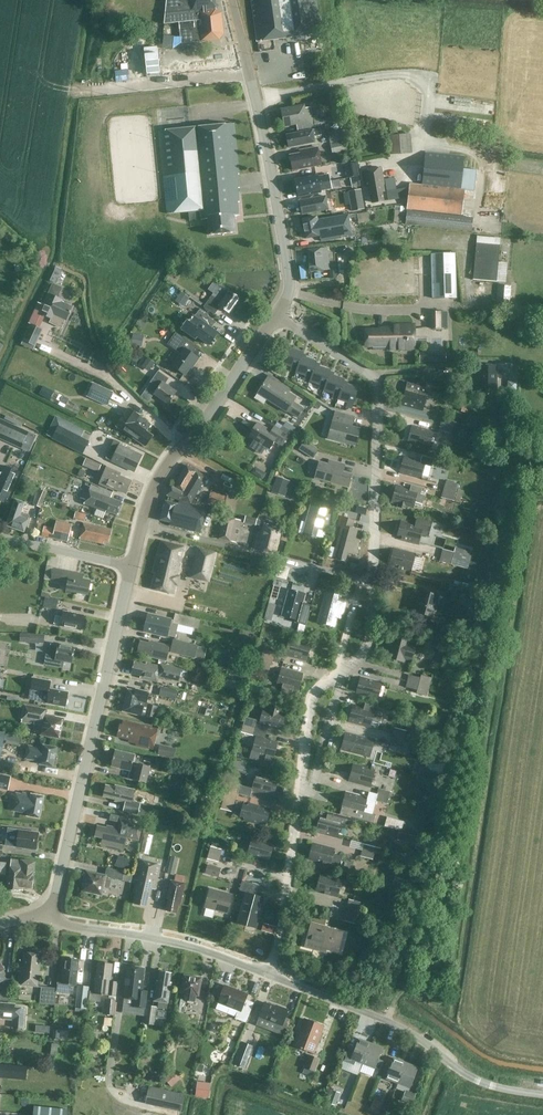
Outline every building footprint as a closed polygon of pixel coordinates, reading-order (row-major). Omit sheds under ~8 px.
[(179,22),(194,21),(198,20),(198,18),(200,18),(199,14),(199,10),(216,8),(215,0),(166,0),(163,20),(163,21),(164,23),(166,24),(179,22)] [(257,42),(321,33),(317,0),(251,0),(257,42)] [(181,43),(219,39),(224,34),(222,12),(216,8),(199,10),(199,14),(200,18),(198,18),(198,20),(194,21),(195,27),(180,28),(181,43)] [(305,109),(305,105),(281,109),(285,127),(297,125),(298,129),(314,126),(311,107),(305,109)] [(234,123),(159,130),(168,213),(201,210),(202,219),(208,219),(209,235),(235,232),(234,216),(239,216),(238,202),(239,202),(238,188),(239,188),(238,174),(239,174),(234,123)] [(357,128),(345,130),(346,138),(350,138),(349,136),(358,134),(357,128)] [(288,147),(315,142),(314,136),(321,135),(320,129),(286,135),(288,147)] [(328,133),(330,143),(346,140),(344,130),(328,133)] [(387,136),(389,155),(412,153),(411,134),(387,136)] [(331,144),(332,153),(347,150),(346,141),(331,144)] [(290,155),(293,170),(321,165),(318,147),(300,151),(300,153),(290,155)] [(406,224),(412,225),(472,231),(473,218),(411,211),(412,209),(462,214),(465,189),(461,189),(464,156),(426,152),(422,185),(410,183),(410,187),(387,191),(388,200),(409,196),(407,205),(407,208),(406,224)] [(359,176),(357,162),(348,164),(350,177),(359,176)] [(372,194),(373,203),(384,201),(382,192),(385,191),(384,184),(382,168),(364,171),(367,188),(368,188),(369,194),(372,194)] [(297,188),(331,182),(329,174),(320,176),(321,178),(319,179),(318,175),(295,179),(297,188)] [(359,177),(353,178),(350,178),(352,187),(361,186),(359,177)] [(331,182),(297,188),(298,197),(321,192),(321,189),(323,188),(323,190),(332,188),(331,182)] [(365,209),(361,189),(348,191),(351,211),(365,209)] [(328,210),(326,196),(300,201),(302,214),(328,210)] [(320,236),(321,241),(352,236),(348,215),(318,220),(317,217),(302,220),(306,239),(320,236)] [(500,238),(477,236),(477,243),(473,280),(497,282),(500,238)] [(330,270),(327,248),(308,250),(309,263),(310,272),(330,270)] [(431,254),(433,298),(457,297),(455,253),(431,254)] [(173,268),(175,276),(182,274),(180,266),(173,268)] [(337,278),(336,269),(330,270),(329,270),(330,279),(337,278)] [(54,274),(51,280),(57,283),(60,277),(54,274)] [(52,318),(50,322),(62,328),(66,320),(65,320),(69,312),(70,313),(71,311),(69,311),(72,306),(61,301),(62,299),(58,297),(62,287),(53,283),(43,305),(45,306),(41,314),(52,318)] [(220,284),(207,303),(204,307),(215,314),(220,307),(230,313),(240,298),(229,291),(220,284)] [(496,301),(510,302),(511,286),(498,285),(496,301)] [(189,297),(181,291),(175,300),(183,306),(189,297)] [(192,332),(210,345),(218,333),(206,324),(211,318),(199,310),(190,322),(196,326),(192,332)] [(448,327),(447,311),(429,311),(430,328),(448,327)] [(22,341),(35,347),(43,328),(30,323),(22,341)] [(389,343),(389,348),(414,348),(414,325),(391,325),(391,327),(379,327),(379,329),(366,329),(366,342),(379,342),(379,344),(386,344),(389,343)] [(197,347),(184,338),(176,332),(167,344),(176,350),(181,354),(173,366),(185,375),(193,363),(195,364),(199,357),(193,353),(197,347)] [(144,335),(133,333),(131,344),(142,346),(144,335)] [(302,356),(303,352),(288,347),(289,343),(282,363),(292,366),(291,370),(296,372),(302,356)] [(446,362),(446,353),(420,354),(420,362),(446,362)] [(317,361),(302,356),(296,372),(306,375),(305,379),(310,381),(316,364),(317,361)] [(155,362),(148,357),(141,366),(149,371),(155,362)] [(331,369),(316,364),(310,381),(320,384),(319,388),(324,390),(330,373),(331,369)] [(498,365),(477,365),(477,388),(498,389),(498,365)] [(154,393),(169,403),(177,392),(166,384),(169,378),(159,371),(151,382),(158,388),(154,393)] [(345,379),(330,373),(324,390),(334,393),(333,397),(338,399),(344,382),(345,379)] [(512,381),(513,388),(521,388),(520,380),(512,381)] [(423,410),(430,385),(417,381),(416,385),(407,383),(406,387),(402,404),(423,410)] [(276,389),(265,382),(259,391),(268,397),(267,399),(287,412),(296,397),(289,392),(291,389),(281,382),(276,389)] [(359,387),(344,382),(338,399),(347,402),(346,406),(352,408),(359,387)] [(107,405),(113,392),(93,383),(87,396),(107,405)] [(50,400),(55,392),(43,386),(39,394),(50,400)] [(69,397),(62,394),(60,400),(66,403),(69,397)] [(462,399),(460,411),(450,408),(448,417),(460,420),(462,410),(471,412),(474,402),(462,399)] [(313,405),(319,409),(322,404),(317,400),(313,405)] [(39,411),(36,419),(50,423),(52,415),(39,411)] [(355,445),(360,428),(352,426),(355,416),(335,411),(328,438),(355,445)] [(29,452),(37,435),(0,418),(0,438),(29,452)] [(454,427),(455,421),(443,418),(441,424),(454,427)] [(151,424),(144,419),(139,426),(137,424),(130,434),(146,446),(153,436),(146,431),(151,424)] [(286,421),(283,426),(293,432),(296,428),(286,421)] [(258,422),(249,435),(254,439),(250,446),(262,454),(267,447),(270,449),(275,441),(280,444),(286,448),(295,434),(293,432),(283,426),(281,430),(278,427),(274,433),(271,431),(258,422)] [(452,433),(454,427),(441,424),(439,430),(452,433)] [(53,439),(83,454),(90,441),(81,437),(60,426),(54,438),(53,439)] [(295,433),(300,436),(305,429),(300,426),(295,433)] [(434,432),(412,426),(408,442),(429,448),(434,432)] [(299,449),(313,458),(319,449),(305,440),(299,449)] [(142,455),(119,445),(114,456),(108,453),(106,458),(134,471),(142,455)] [(421,460),(404,455),(400,473),(421,479),(426,462),(432,464),(433,458),(423,456),(421,460)] [(102,464),(86,458),(83,465),(99,472),(102,464)] [(338,482),(349,485),(352,474),(339,471),(341,463),(329,460),(328,464),(319,461),(315,478),(338,484),(338,482)] [(496,463),(494,472),(506,474),(509,462),(501,461),(501,464),(496,463)] [(171,486),(167,495),(181,501),(191,504),(206,477),(186,465),(174,487),(171,486)] [(3,501),(5,497),(7,498),(18,475),(19,472),(11,468),(5,466),(0,476),(0,500),(3,501)] [(115,488),(126,493),(131,481),(119,476),(120,473),(107,467),(100,484),(114,490),(115,488)] [(78,475),(83,477),(86,471),(80,468),(78,475)] [(276,476),(271,492),(280,495),(285,496),(290,480),(276,476)] [(456,494),(458,488),(459,484),(446,481),(443,491),(456,494)] [(90,486),(85,484),(80,498),(85,500),(84,503),(106,512),(106,510),(118,514),(122,502),(111,498),(113,492),(99,487),(99,488),(91,485),(90,486)] [(411,488),(396,484),(392,502),(399,504),(398,507),(405,508),(406,506),(413,508),(414,505),(422,507),(425,495),(421,494),(422,488),(412,485),(411,488)] [(47,492),(40,489),(33,504),(41,507),(47,492)] [(455,500),(456,494),(443,491),(442,497),(455,500)] [(210,492),(208,504),(224,508),(226,495),(210,492)] [(6,525),(24,531),(29,516),(21,513),(24,503),(15,500),(12,510),(11,510),(6,525)] [(327,526),(330,515),(326,514),(329,505),(312,500),(306,522),(301,521),(298,533),(316,537),(319,524),(327,526)] [(184,506),(166,501),(161,519),(172,522),(172,525),(180,527),(201,532),(207,509),(184,503),(184,506)] [(355,512),(365,514),(367,507),(357,505),(355,512)] [(357,551),(360,539),(356,538),(358,530),(353,528),(355,520),(339,515),(336,525),(341,527),(336,548),(338,548),(335,558),(345,561),(348,548),(357,551)] [(237,529),(239,529),(241,520),(224,516),(219,538),(236,542),(238,534),(236,533),(237,529)] [(244,522),(259,525),(261,519),(246,516),(244,522)] [(429,536),(433,521),(417,517),(415,523),(402,520),(397,537),(418,543),(421,534),(429,536)] [(71,526),(56,523),(52,538),(67,542),(71,526)] [(104,541),(109,542),(112,529),(83,523),(80,538),(104,544),(104,541)] [(256,547),(275,552),(281,529),(265,525),(262,536),(259,535),(256,547)] [(184,547),(162,541),(160,548),(154,571),(156,572),(152,588),(173,594),(177,579),(176,579),(184,547)] [(190,577),(210,582),(217,552),(198,547),(190,577)] [(454,551),(453,558),(470,562),(473,552),(455,547),(454,551)] [(415,553),(394,548),(390,565),(411,571),(415,553)] [(453,558),(454,551),(443,548),(441,555),(453,558)] [(451,564),(453,558),(441,555),(440,561),(451,564)] [(88,595),(90,580),(76,578),(76,573),(53,569),(51,580),(67,583),(66,591),(88,595)] [(289,589),(282,615),(296,619),(295,621),(306,624),(311,604),(303,602),(305,593),(289,589)] [(339,592),(328,589),(325,599),(324,599),(317,622),(334,626),(337,617),(341,619),(344,607),(336,604),(339,592)] [(416,612),(433,617),(439,595),(422,591),(416,612)] [(58,600),(45,598),(45,600),(44,606),(56,609),(58,600)] [(84,615),(64,611),(61,626),(80,630),(81,630),(84,615)] [(196,618),(175,613),(173,622),(171,622),(172,619),(148,614),(146,623),(144,624),(143,627),(145,629),(144,631),(168,636),(168,635),(175,637),(178,624),(194,627),(196,618)] [(28,642),(44,643),(44,634),(29,634),(28,642)] [(410,644),(411,640),(393,636),(388,657),(405,662),(406,659),(412,661),(414,654),(415,654),(416,650),(410,644)] [(311,643),(290,638),(285,655),(306,661),(311,643)] [(197,645),(173,639),(170,652),(194,658),(197,645)] [(169,646),(149,641),(149,643),(140,641),(138,651),(149,654),(148,656),(166,661),(169,646)] [(256,655),(273,659),(275,652),(270,651),(271,645),(259,642),(256,655)] [(57,645),(51,644),(49,655),(46,655),(44,664),(63,667),(64,661),(72,663),(75,648),(58,645),(57,645)] [(224,661),(228,662),(230,655),(223,653),(222,656),(224,661)] [(272,665),(273,659),(256,655),(253,666),(270,670),(271,665),(272,665)] [(146,664),(135,662),(132,673),(140,675),(140,677),(157,681),(161,666),(146,662),(146,664)] [(184,681),(187,670),(171,664),(167,675),(184,681)] [(299,690),(303,673),(282,667),(277,684),(282,686),(281,690),(292,693),(293,689),(299,690)] [(430,687),(432,678),(421,675),(420,678),(409,675),(408,681),(421,684),(430,687)] [(382,682),(361,676),(356,694),(378,699),(382,682)] [(66,706),(66,705),(68,702),(67,699),(68,692),(49,689),(51,681),(32,677),(31,686),(37,687),(35,700),(66,706)] [(427,696),(430,687),(421,684),(408,681),(406,687),(417,690),(416,693),(427,696)] [(178,690),(162,686),(159,695),(175,699),(178,690)] [(140,692),(128,690),(123,711),(154,719),(157,707),(148,704),(149,703),(146,703),(149,692),(140,690),(140,692)] [(282,711),(283,705),(269,701),(268,707),(264,706),(259,724),(281,730),(286,712),(282,711)] [(378,714),(380,706),(365,703),(364,707),(353,704),(349,722),(370,727),(372,721),(380,723),(382,715),(378,714)] [(46,709),(25,705),(21,722),(34,724),(35,721),(43,723),(41,734),(59,737),(61,727),(63,726),(63,723),(62,721),(63,719),(45,716),(46,709)] [(168,717),(183,721),(184,714),(177,712),(177,714),(169,712),(168,717)] [(254,729),(256,723),(257,720),(244,716),(241,726),(254,729)] [(136,745),(153,749),(157,729),(123,721),(122,725),(120,724),(117,737),(129,740),(128,742),(136,744),(136,745)] [(266,732),(254,729),(241,726),(240,731),(265,738),(266,732)] [(392,739),(404,742),(407,730),(394,727),(392,739)] [(450,727),(442,730),(445,737),(453,733),(450,727)] [(370,757),(375,740),(346,732),(341,749),(370,757)] [(272,764),(278,742),(256,736),(250,758),(258,760),(259,755),(265,757),(264,762),(272,764)] [(401,753),(404,742),(392,739),(389,750),(401,753)] [(39,764),(53,767),(57,747),(43,745),(42,748),(28,745),(25,758),(39,761),(39,764)] [(176,748),(160,745),(158,754),(174,758),(176,748)] [(135,755),(115,750),(111,766),(131,771),(131,770),(135,770),(133,779),(145,782),(149,767),(137,764),(136,764),(133,763),(135,755)] [(249,769),(251,761),(238,758),(236,765),(249,769)] [(166,771),(168,763),(161,761),(159,769),(166,771)] [(418,772),(434,777),(437,766),(420,762),(418,772)] [(375,769),(353,764),(349,781),(370,787),(375,769)] [(278,779),(256,773),(252,791),(273,796),(278,779)] [(0,774),(0,787),(8,789),(11,777),(0,774)] [(237,793),(238,787),(226,784),(224,790),(237,793)] [(134,790),(115,785),(115,788),(106,786),(104,796),(115,799),(115,801),(125,803),(123,811),(150,817),(153,806),(131,801),(134,790)] [(203,796),(209,798),(211,789),(205,787),(203,796)] [(390,798),(392,792),(379,788),(377,794),(390,798)] [(234,804),(235,799),(237,793),(224,790),(221,801),(234,804)] [(349,811),(363,815),(367,797),(346,792),(341,809),(340,814),(347,816),(349,811)] [(31,794),(30,796),(16,793),(12,810),(27,813),(27,815),(40,818),(44,796),(31,794)] [(389,804),(390,798),(377,794),(376,800),(389,804)] [(270,809),(249,803),(248,805),(243,804),(240,816),(245,818),(244,820),(265,826),(270,809)] [(347,817),(328,812),(327,816),(321,814),(316,832),(337,838),(341,823),(353,827),(355,821),(346,819),(347,817)] [(387,816),(384,826),(401,831),(404,821),(387,816)] [(139,841),(143,824),(120,818),(117,829),(107,826),(107,828),(98,826),(95,831),(95,836),(102,838),(100,846),(124,851),(126,843),(124,843),(126,838),(139,841)] [(18,830),(11,829),(8,845),(36,849),(39,833),(18,830)] [(273,843),(252,837),(247,855),(269,861),(273,843)] [(335,848),(313,842),(309,860),(322,863),(322,865),(339,870),(343,857),(333,854),(335,848)] [(375,853),(377,847),(364,844),(362,850),(375,853)] [(218,861),(221,848),(209,845),(206,858),(218,861)] [(374,860),(375,853),(362,850),(361,856),(374,860)] [(119,855),(115,865),(130,871),(134,861),(119,855)] [(178,858),(171,856),(167,873),(174,875),(178,858)] [(21,859),(21,860),(11,859),(8,889),(10,889),(11,891),(15,891),(16,890),(19,890),(19,887),(32,888),(32,885),(33,877),(33,872),(34,872),(35,861),(21,859)] [(161,864),(139,860),(135,880),(138,881),(136,891),(138,892),(135,903),(146,906),(148,897),(150,897),(152,889),(155,890),(161,864)] [(205,873),(219,877),(222,865),(209,860),(205,873)] [(109,887),(111,878),(131,883),(133,874),(106,868),(105,876),(87,872),(83,890),(101,894),(103,886),(109,887)] [(180,904),(186,876),(176,874),(174,881),(171,880),(167,898),(169,899),(166,910),(176,912),(178,903),(180,904)] [(342,880),(321,874),(316,891),(337,897),(342,880)] [(260,886),(242,881),(239,894),(245,895),(238,923),(246,926),(247,924),(256,926),(263,898),(257,896),(260,886)] [(225,893),(211,889),(212,885),(211,885),(204,911),(205,911),(206,907),(226,912),(225,916),(226,917),(233,890),(235,883),(228,882),(225,893)] [(394,891),(393,898),(407,901),(409,895),(394,891)] [(347,905),(359,908),(361,902),(348,899),(347,905)] [(356,923),(359,908),(347,905),(343,920),(356,923)] [(263,923),(261,930),(274,934),(276,926),(263,923)] [(342,933),(311,925),(306,946),(325,951),(326,948),(338,951),(342,933)] [(41,954),(24,953),(23,967),(20,966),(18,984),(37,986),(41,954)] [(75,985),(78,960),(72,959),(69,958),(66,959),(64,958),(63,970),(61,974),(63,975),(62,983),(57,983),(56,991),(73,993),(74,985),(75,985)] [(106,962),(103,962),(102,963),(99,963),(98,975),(96,974),(96,976),(94,977),(94,980),(95,981),(94,993),(116,995),(117,982),(110,981),(111,973),(109,973),(110,964),(107,964),(106,962)] [(1,971),(4,969),(0,963),(0,983),(3,981),(2,993),(0,993),(0,999),(9,1000),(11,979),(6,978),(1,971)] [(143,969),(127,967),(124,997),(135,998),(134,1006),(146,1008),(147,992),(141,991),(143,969)] [(170,973),(160,972),(158,983),(156,983),(153,1001),(168,1003),(171,982),(169,982),(170,973)] [(195,994),(197,995),(200,978),(184,975),(184,977),(182,979),(183,982),(181,992),(185,993),(184,1000),(193,1001),(195,994)] [(90,986),(78,985),(75,1006),(87,1008),(90,986)] [(246,1022),(254,1003),(246,999),(248,994),(224,985),(215,1008),(236,1016),(235,1018),(246,1022)] [(56,988),(41,986),(40,1003),(54,1004),(56,988)] [(116,999),(107,998),(105,1014),(114,1015),(116,999)] [(281,1007),(280,1009),(265,1002),(259,1016),(275,1023),(273,1029),(286,1034),(291,1020),(285,1017),(288,1010),(281,1007)] [(3,1003),(0,1003),(0,1018),(2,1018),(13,1019),(12,1027),(24,1028),(26,1008),(15,1007),(15,1004),(3,1003)] [(157,1007),(146,1005),(146,1008),(144,1023),(155,1025),(157,1007)] [(294,1045),(313,1053),(324,1026),(305,1019),(294,1045)] [(356,1060),(363,1063),(370,1044),(358,1039),(353,1053),(348,1051),(344,1061),(354,1065),(356,1060)] [(233,1064),(246,1068),(254,1046),(241,1042),(233,1064)] [(46,1055),(57,1057),(58,1044),(47,1043),(46,1055)] [(376,1067),(383,1049),(370,1044),(363,1063),(376,1067)] [(304,1068),(315,1072),(319,1059),(309,1055),(304,1068)] [(398,1082),(406,1064),(393,1059),(386,1077),(398,1082)] [(6,1072),(6,1078),(26,1080),(27,1065),(0,1063),(0,1071),(6,1072)] [(406,1064),(398,1082),(411,1087),(418,1068),(406,1064)] [(172,1070),(164,1078),(171,1086),(180,1079),(172,1070)] [(200,1094),(213,1096),(216,1076),(203,1075),(200,1094)] [(185,1094),(149,1086),(145,1104),(181,1112),(185,1094)] [(335,1105),(340,1093),(333,1090),(328,1102),(335,1105)] [(405,1091),(402,1100),(411,1104),(412,1104),(416,1094),(415,1093),(409,1091),(405,1090),(405,1091)] [(382,1102),(374,1099),(370,1108),(378,1111),(382,1102)] [(67,1109),(34,1106),(33,1114),(66,1114),(67,1109)]
